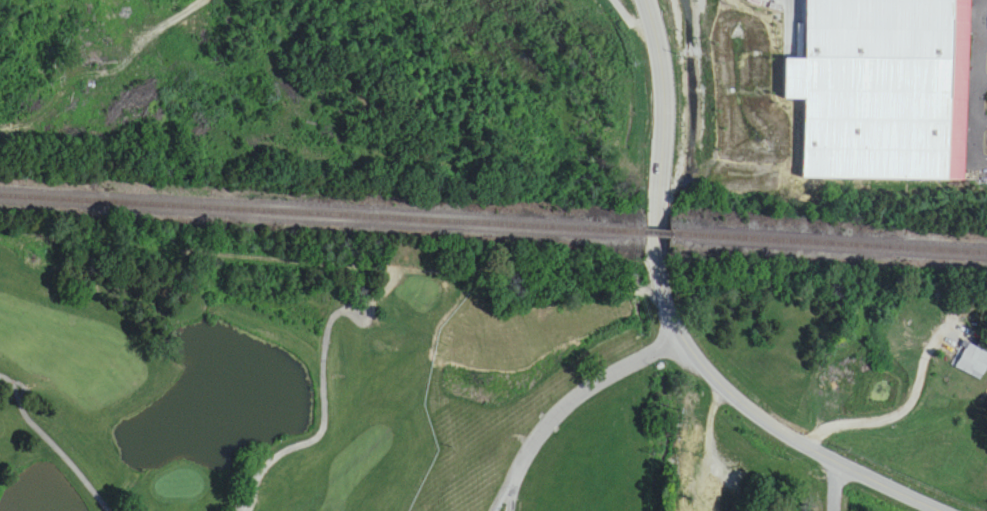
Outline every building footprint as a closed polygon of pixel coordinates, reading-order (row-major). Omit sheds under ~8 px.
[(983,351),(967,344),(955,369),(980,381),(985,371),(976,367),(983,351)]
